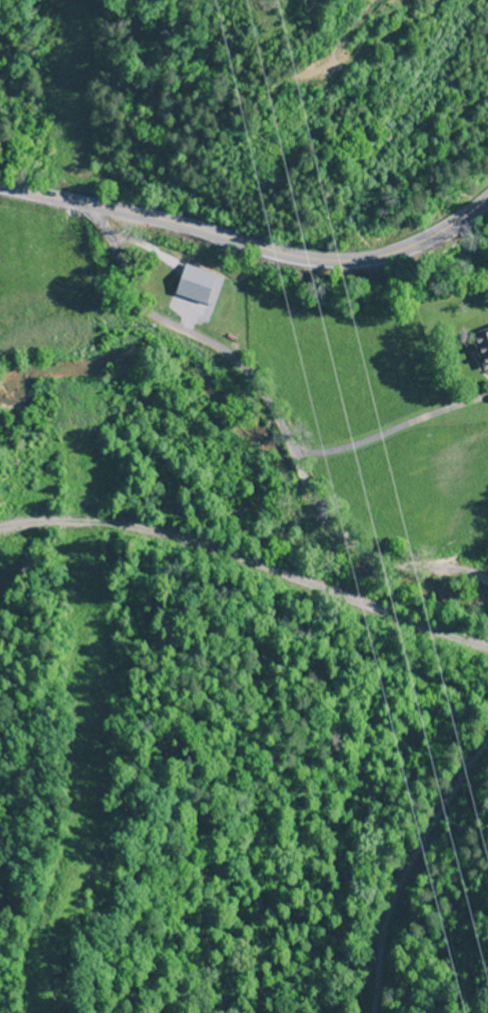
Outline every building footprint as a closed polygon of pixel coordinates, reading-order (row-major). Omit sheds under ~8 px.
[(481,372),(487,369),(487,329),(468,336),(481,372)]
